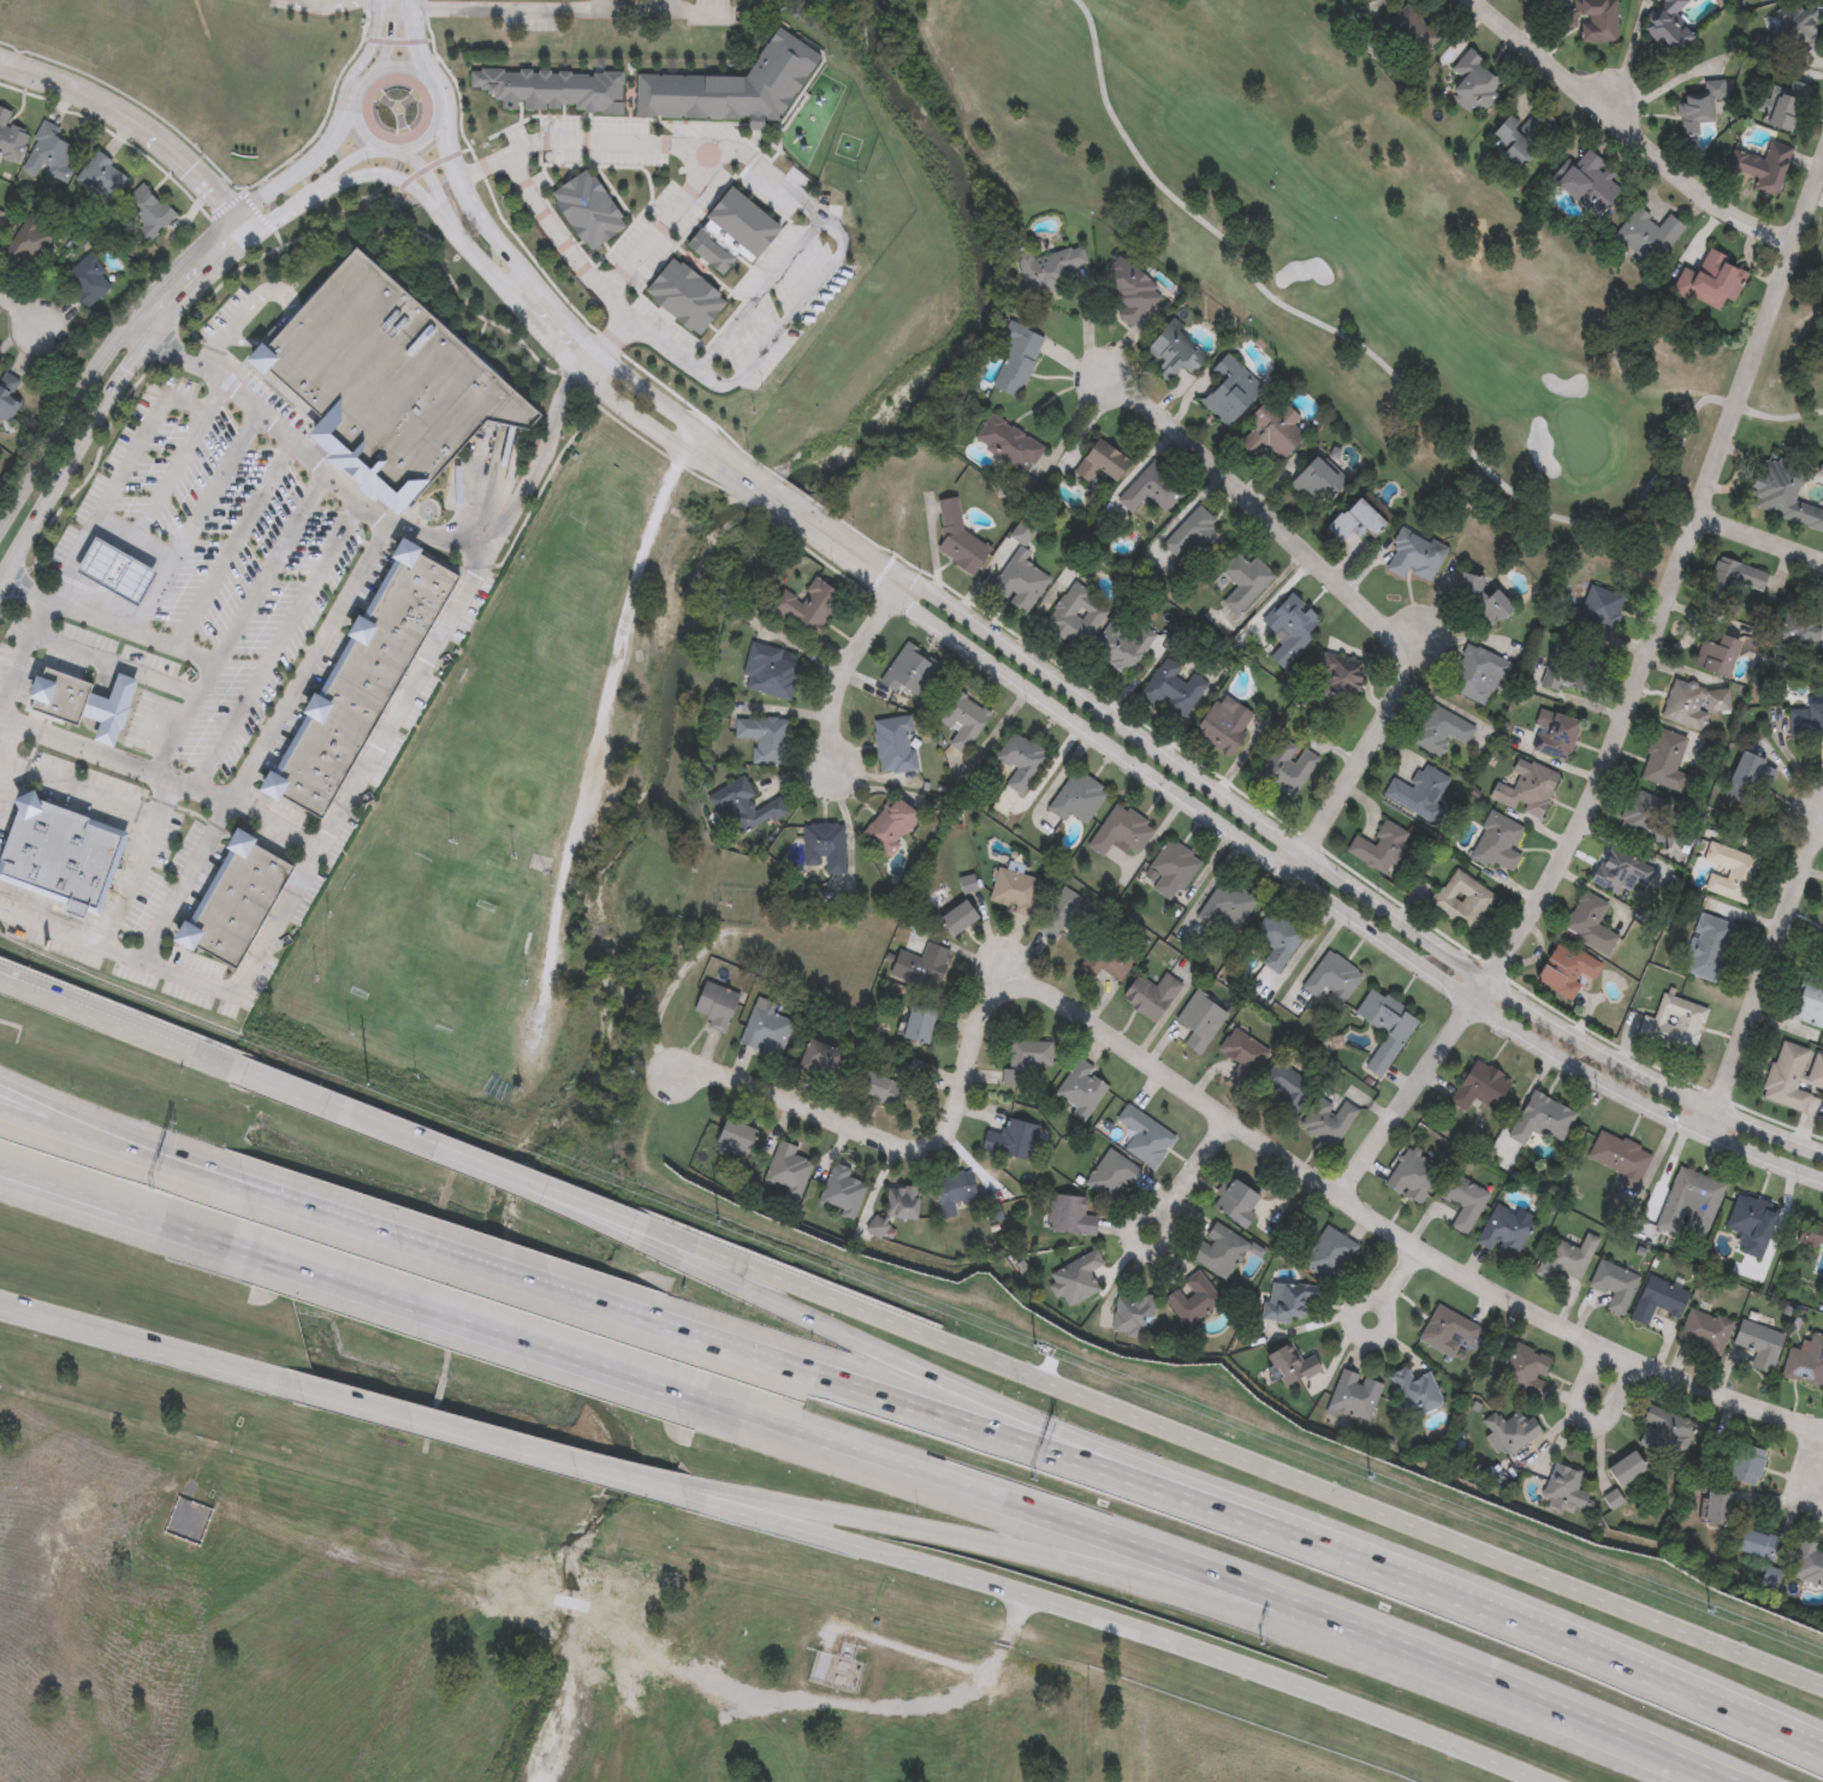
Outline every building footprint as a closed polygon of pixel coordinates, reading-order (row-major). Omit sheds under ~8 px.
[(1580,46),(1580,31),(1560,31),(1560,12),(1572,12),(1572,0),(1616,0),(1616,46),(1580,46)] [(1643,28),(1668,0),(1686,0),(1688,2),(1673,18),(1693,37),(1674,58),(1643,28)] [(1384,25),(1407,6),(1437,43),(1415,61),(1384,25)] [(1816,46),(1779,46),(1779,13),(1816,13),(1816,46)] [(639,119),(779,124),(827,54),(782,28),(748,75),(636,75),(639,119)] [(1471,114),(1450,91),(1461,82),(1449,70),(1468,52),(1498,83),(1491,90),(1498,99),(1483,113),(1478,108),(1471,114)] [(624,117),(506,114),(473,90),(469,69),(624,72),(624,117)] [(1788,91),(1792,83),(1806,89),(1789,135),(1760,125),(1775,87),(1788,91)] [(1698,137),(1680,137),(1680,97),(1709,97),(1709,125),(1698,125),(1698,137)] [(1522,131),(1538,111),(1554,123),(1515,172),(1490,152),(1496,143),(1490,138),(1506,118),(1522,131)] [(1791,153),(1775,200),(1753,192),(1757,180),(1735,173),(1744,147),(1768,154),(1770,147),(1791,153)] [(1615,177),(1610,183),(1620,192),(1593,220),(1554,184),(1585,149),(1615,177)] [(593,253),(628,228),(586,168),(551,194),(593,253)] [(687,244),(724,277),(740,259),(750,266),(782,227),(732,189),(687,244)] [(1668,215),(1685,228),(1651,271),(1613,239),(1637,209),(1659,227),(1668,215)] [(247,362),(263,379),(268,373),(322,423),(307,439),(329,458),(327,464),(340,476),(342,470),(362,487),(358,491),(372,505),(378,499),(398,519),(485,423),(528,432),(541,417),(356,249),(267,349),(262,344),(247,362)] [(1682,269),(1697,275),(1706,254),(1748,273),(1732,307),(1724,303),(1720,314),(1671,292),(1682,269)] [(1126,310),(1118,319),(1131,332),(1164,300),(1122,259),(1099,283),(1126,310)] [(646,295),(702,340),(730,305),(673,260),(646,295)] [(1193,379),(1209,357),(1167,326),(1144,357),(1162,370),(1157,376),(1169,385),(1180,370),(1193,379)] [(1794,500),(1822,510),(1822,537),(1748,509),(1765,461),(1804,475),(1794,500)] [(255,794),(268,770),(274,773),(304,720),(298,717),(314,690),(320,694),(349,642),(346,641),(360,617),(363,619),(396,563),(391,560),(404,539),(424,552),(423,554),(463,577),(320,826),(281,803),(279,808),(255,794)] [(76,574),(95,540),(158,575),(138,608),(76,574)] [(1768,576),(1762,596),(1745,592),(1738,617),(1703,606),(1716,560),(1768,576)] [(1580,613),(1589,588),(1623,599),(1610,640),(1560,623),(1564,607),(1580,613)] [(1818,647),(1775,643),(1779,602),(1822,606),(1818,647)] [(1728,683),(1694,672),(1703,645),(1714,648),(1717,637),(1740,645),(1728,683)] [(1579,695),(1542,687),(1549,653),(1586,660),(1579,695)] [(46,670),(94,687),(91,695),(109,701),(119,676),(139,683),(130,709),(131,711),(124,733),(121,732),(114,750),(94,743),(100,725),(83,718),(78,730),(30,712),(34,702),(29,701),(36,678),(42,681),(46,670)] [(878,774),(872,720),(909,717),(915,771),(878,774)] [(786,766),(754,765),(754,739),(734,739),(735,718),(788,719),(786,766)] [(1004,788),(1014,771),(996,760),(1011,732),(1047,753),(1022,797),(1004,788)] [(706,796),(742,778),(758,808),(780,796),(788,813),(740,837),(725,809),(715,815),(706,796)] [(66,904),(0,881),(0,858),(22,795),(130,832),(100,917),(85,913),(83,920),(63,914),(66,904)] [(860,837),(891,795),(921,816),(890,859),(860,837)] [(803,863),(803,824),(843,824),(843,873),(824,873),(824,863),(803,863)] [(256,848),(292,868),(234,973),(196,951),(194,957),(173,946),(185,925),(189,926),(228,855),(224,853),(238,827),(260,839),(256,848)] [(1043,881),(1032,916),(990,903),(1003,860),(1023,867),(1021,874),(1043,881)] [(1057,942),(1038,931),(1062,887),(1081,898),(1057,942)] [(951,938),(938,919),(966,899),(979,917),(951,938)] [(1100,969),(1092,981),(1075,968),(1098,935),(1134,962),(1118,982),(1100,969)] [(950,950),(934,993),(889,976),(898,951),(920,958),(927,942),(950,950)] [(1157,986),(1164,974),(1183,986),(1159,1026),(1120,1003),(1136,974),(1157,986)] [(702,1024),(706,1015),(694,1010),(705,982),(738,996),(724,1034),(702,1024)] [(738,1044),(753,1005),(794,1021),(778,1059),(738,1044)] [(927,1045),(901,1038),(909,1006),(936,1014),(927,1045)] [(1239,1067),(1217,1050),(1235,1027),(1269,1052),(1243,1087),(1230,1077),(1239,1067)] [(797,1069),(807,1039),(842,1050),(832,1080),(797,1069)] [(1044,1041),(1043,1069),(1029,1069),(1029,1087),(1000,1087),(1002,1069),(1009,1069),(1010,1041),(1044,1041)] [(1097,1070),(1091,1077),(1108,1088),(1083,1124),(1068,1113),(1074,1106),(1055,1094),(1077,1058),(1097,1070)] [(1463,1110),(1450,1101),(1475,1058),(1512,1080),(1491,1113),(1469,1100),(1463,1110)] [(1276,1103),(1282,1097),(1266,1081),(1281,1064),(1312,1092),(1290,1116),(1276,1103)] [(898,1082),(891,1104),(856,1093),(863,1071),(898,1082)] [(1343,1101),(1358,1111),(1334,1150),(1299,1128),(1317,1099),(1337,1111),(1343,1101)] [(1175,1136),(1153,1170),(1123,1150),(1134,1134),(1115,1121),(1126,1104),(1175,1136)] [(986,1130),(1002,1135),(1006,1117),(1039,1125),(1029,1162),(981,1150),(986,1130)] [(744,1157),(715,1142),(726,1118),(755,1133),(744,1157)] [(800,1198),(761,1184),(777,1141),(797,1148),(795,1158),(812,1164),(800,1198)] [(1423,1164),(1438,1174),(1418,1207),(1382,1186),(1406,1145),(1426,1158),(1423,1164)] [(1083,1187),(1104,1148),(1134,1165),(1114,1204),(1083,1187)] [(850,1180),(866,1186),(854,1219),(817,1206),(832,1163),(854,1170),(850,1180)] [(1466,1236),(1447,1226),(1457,1207),(1438,1196),(1451,1171),(1490,1193),(1466,1236)] [(933,1181),(964,1175),(969,1199),(956,1201),(958,1216),(940,1219),(933,1181)] [(1260,1194),(1247,1226),(1209,1211),(1223,1177),(1260,1194)] [(919,1188),(918,1220),(886,1219),(886,1236),(869,1236),(869,1217),(886,1218),(886,1187),(919,1188)] [(1087,1199),(1085,1213),(1098,1214),(1094,1236),(1046,1231),(1051,1195),(1087,1199)] [(1513,1264),(1474,1243),(1496,1202),(1534,1223),(1513,1264)] [(1189,1260),(1213,1222),(1251,1243),(1227,1283),(1189,1260)] [(1356,1242),(1335,1284),(1301,1266),(1323,1224),(1356,1242)] [(1579,1282),(1558,1271),(1552,1283),(1534,1275),(1554,1236),(1579,1248),(1586,1235),(1599,1241),(1579,1282)] [(1101,1290),(1065,1308),(1061,1299),(1057,1301),(1044,1276),(1094,1251),(1103,1265),(1092,1270),(1101,1290)] [(1605,1309),(1610,1296),(1589,1288),(1599,1260),(1640,1276),(1625,1317),(1605,1309)] [(1178,1285),(1198,1270),(1222,1301),(1186,1329),(1163,1300),(1180,1287),(1178,1285)] [(1290,1315),(1288,1324),(1260,1319),(1264,1300),(1281,1303),(1284,1284),(1311,1289),(1306,1318),(1290,1315)] [(1153,1296),(1153,1318),(1141,1318),(1141,1337),(1114,1337),(1114,1296),(1153,1296)] [(1469,1349),(1459,1344),(1451,1359),(1417,1342),(1435,1305),(1480,1326),(1469,1349)] [(1771,1376),(1748,1368),(1752,1354),(1732,1348),(1740,1319),(1785,1332),(1771,1376)] [(1806,1332),(1822,1336),(1822,1371),(1819,1388),(1780,1379),(1787,1349),(1801,1352),(1806,1332)] [(1496,1379),(1514,1341),(1552,1359),(1536,1397),(1496,1379)] [(1284,1390),(1264,1356),(1289,1342),(1302,1362),(1312,1356),(1320,1370),(1284,1390)] [(1409,1420),(1388,1376),(1411,1365),(1415,1376),(1427,1370),(1444,1404),(1409,1420)] [(1383,1383),(1368,1426),(1326,1412),(1341,1368),(1383,1383)] [(1680,1461),(1634,1443),(1649,1404),(1694,1422),(1680,1461)] [(1484,1436),(1489,1431),(1481,1421),(1496,1412),(1503,1421),(1518,1412),(1524,1421),(1531,1416),(1542,1433),(1501,1461),(1484,1436)] [(1728,1480),(1739,1443),(1766,1450),(1756,1487),(1728,1480)] [(1647,1471),(1617,1487),(1605,1467),(1635,1450),(1647,1471)] [(1540,1497),(1551,1462),(1586,1473),(1580,1491),(1595,1495),(1589,1513),(1540,1497)] [(1697,1522),(1704,1487),(1734,1495),(1727,1528),(1697,1522)] [(1735,1550),(1744,1526),(1780,1539),(1771,1562),(1735,1550)] [(1818,1554),(1822,1555),(1822,1587),(1789,1579),(1800,1539),(1821,1545),(1818,1554)]
